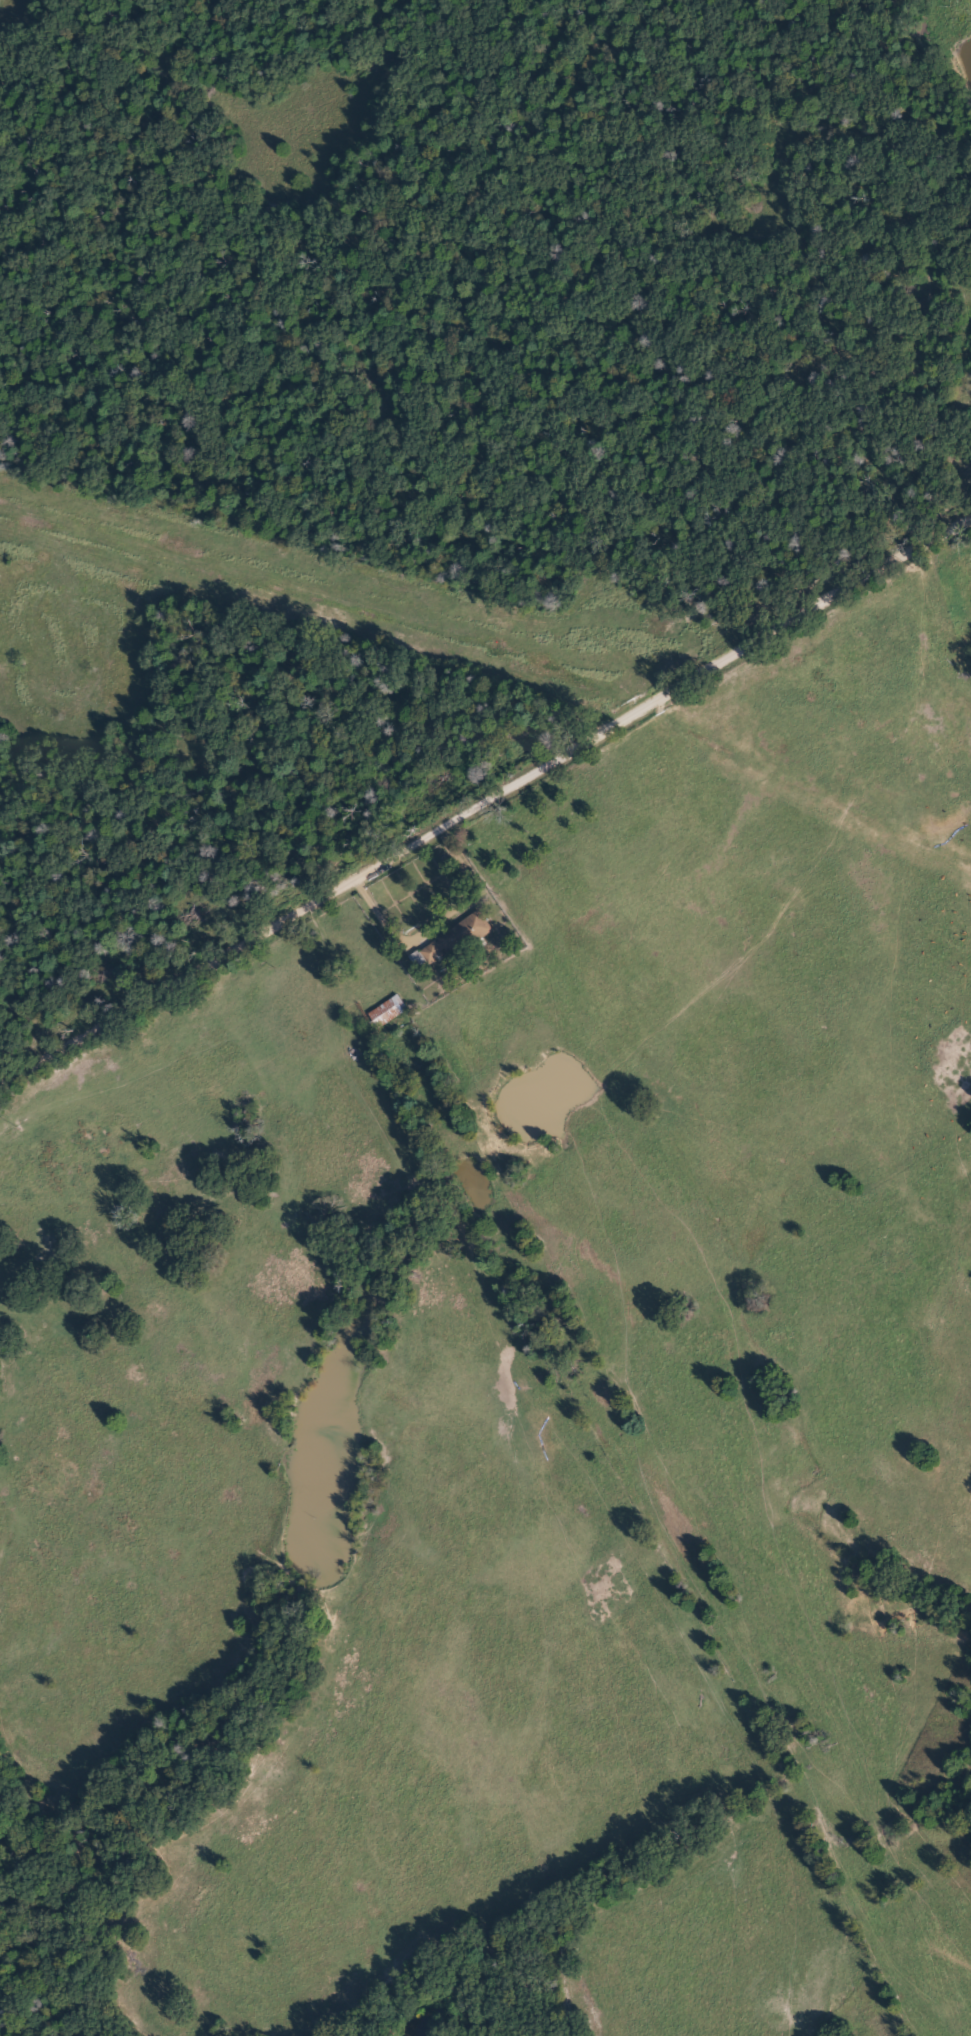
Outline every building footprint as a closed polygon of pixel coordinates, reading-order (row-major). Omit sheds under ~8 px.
[(493,929),(431,967),(419,948),(481,910),(493,929)] [(408,1009),(377,1030),(367,1015),(398,994),(408,1009)]
